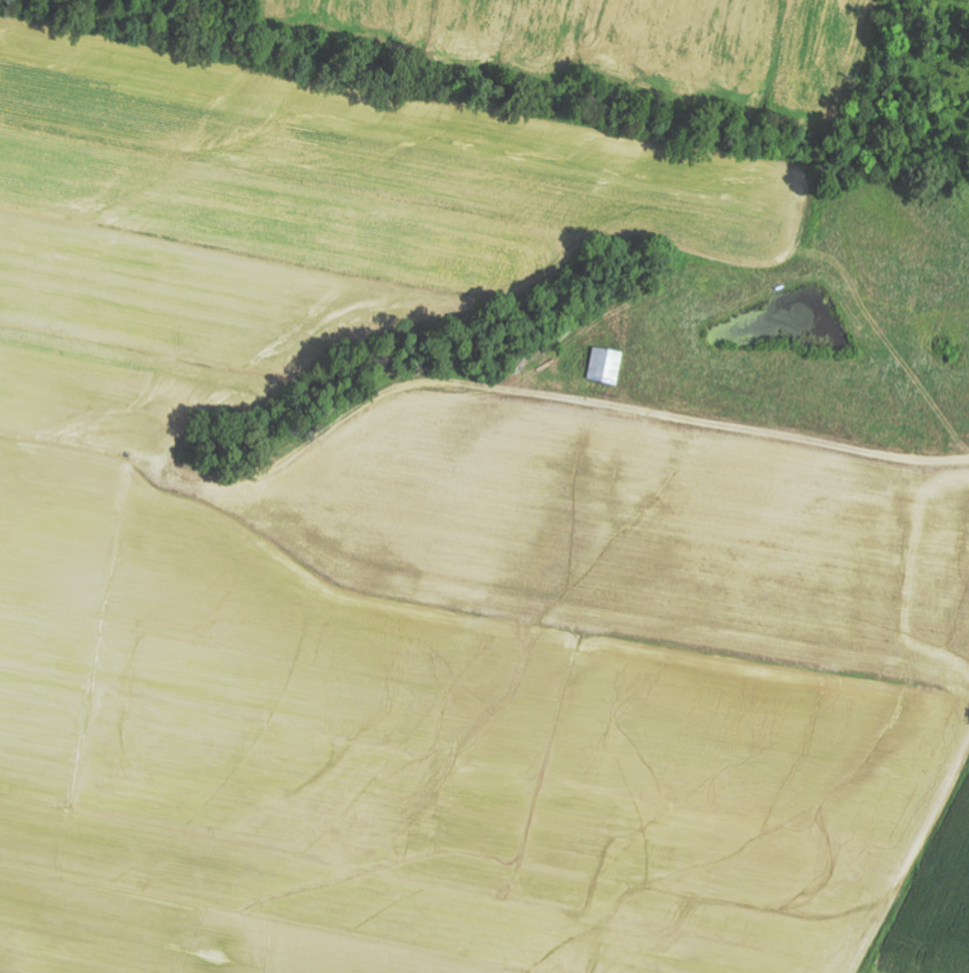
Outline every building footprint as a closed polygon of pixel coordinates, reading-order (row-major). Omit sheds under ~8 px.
[(622,353),(593,348),(587,380),(616,385),(622,353)]
